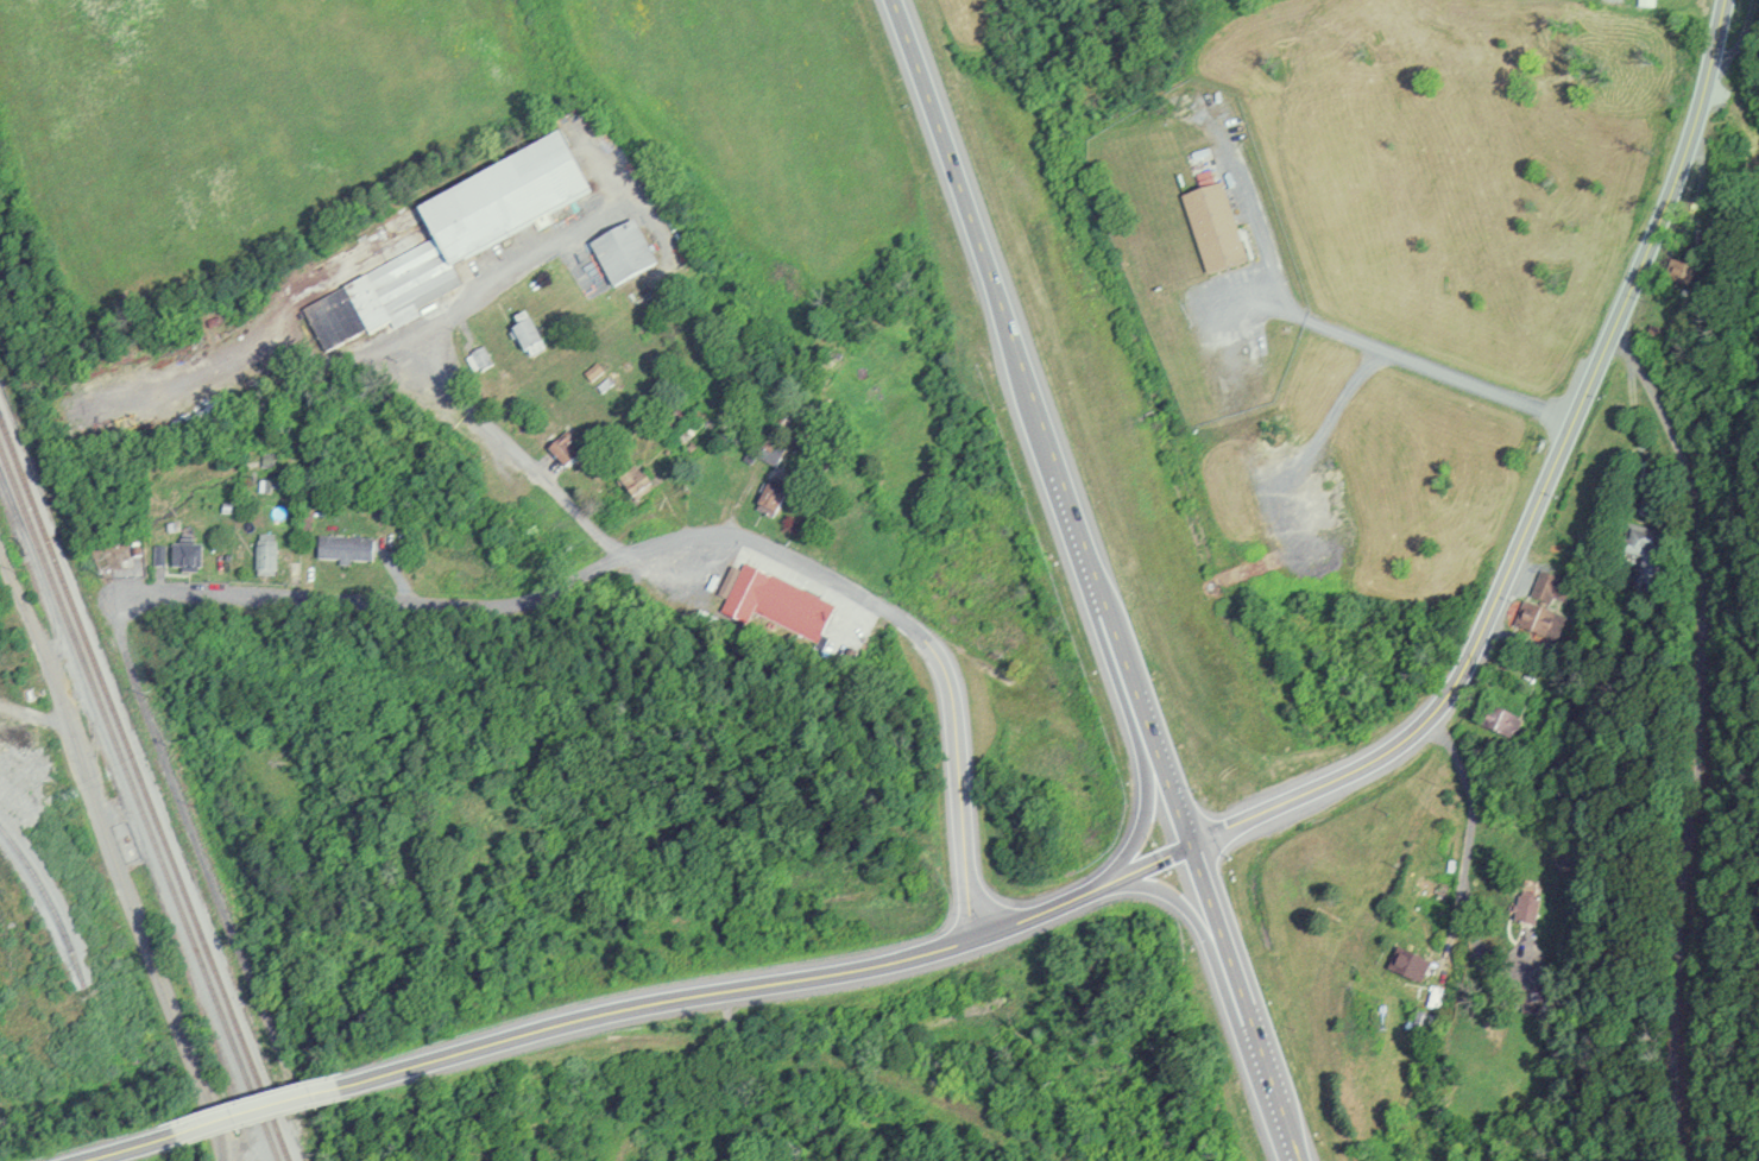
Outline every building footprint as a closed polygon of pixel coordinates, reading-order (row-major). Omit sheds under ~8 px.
[(422,210),(439,240),(454,270),(597,191),(565,133),(422,210)] [(1201,273),(1243,262),(1222,182),(1180,193),(1201,273)] [(593,244),(618,289),(662,264),(637,219),(593,244)] [(307,311),(328,352),(368,330),(372,336),(393,323),(398,330),(423,316),(421,311),(465,288),(454,270),(439,240),(307,311)] [(516,353),(538,349),(532,320),(510,325),(516,353)] [(491,364),(482,347),(466,355),(474,372),(491,364)] [(785,443),(756,430),(744,456),(772,469),(785,443)] [(576,454),(559,436),(544,449),(562,468),(576,454)] [(653,487),(634,463),(612,481),(631,505),(653,487)] [(753,510),(773,517),(781,492),(762,485),(753,510)] [(1641,556),(1638,582),(1661,585),(1668,534),(1628,529),(1627,540),(1618,539),(1617,553),(1641,556)] [(253,576),(275,576),(275,536),(253,536),(253,576)] [(371,538),(316,538),(316,562),(371,562),(371,538)] [(200,571),(200,544),(168,544),(168,571),(200,571)] [(152,567),(165,567),(165,547),(152,547),(152,567)] [(832,606),(738,563),(725,592),(727,593),(718,613),(746,625),(751,614),(815,643),(832,606)] [(1515,630),(1544,640),(1566,578),(1536,568),(1515,630)] [(1521,718),(1499,708),(1489,731),(1511,741),(1521,718)] [(1534,924),(1539,900),(1516,895),(1511,920),(1534,924)] [(1401,948),(1389,965),(1417,984),(1429,966),(1401,948)]
